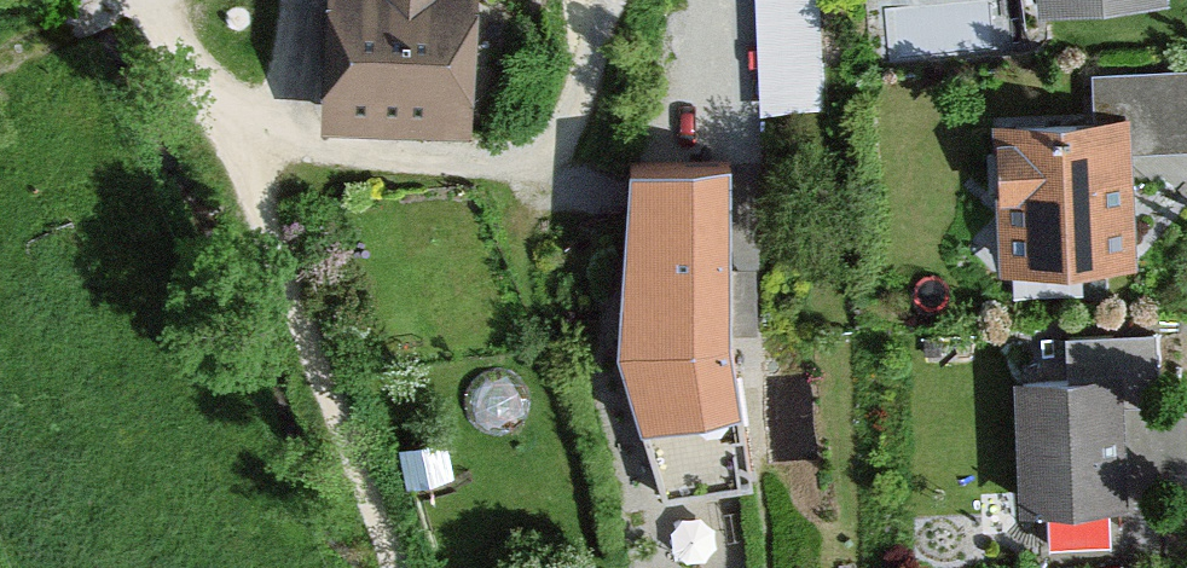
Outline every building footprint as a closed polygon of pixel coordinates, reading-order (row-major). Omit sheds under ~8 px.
[(304,128),(460,139),(469,9),(548,14),(549,0),(313,0),(304,128)] [(757,116),(824,113),(820,0),(753,0),(757,116)] [(1158,3),(1157,0),(1020,0),(1021,17),(1158,3)] [(1128,275),(1120,126),(984,134),(992,282),(1128,275)] [(754,495),(741,422),(730,353),(731,178),(630,181),(618,364),(666,506),(754,495)] [(1119,513),(1111,377),(1001,383),(1008,519),(1119,513)]
